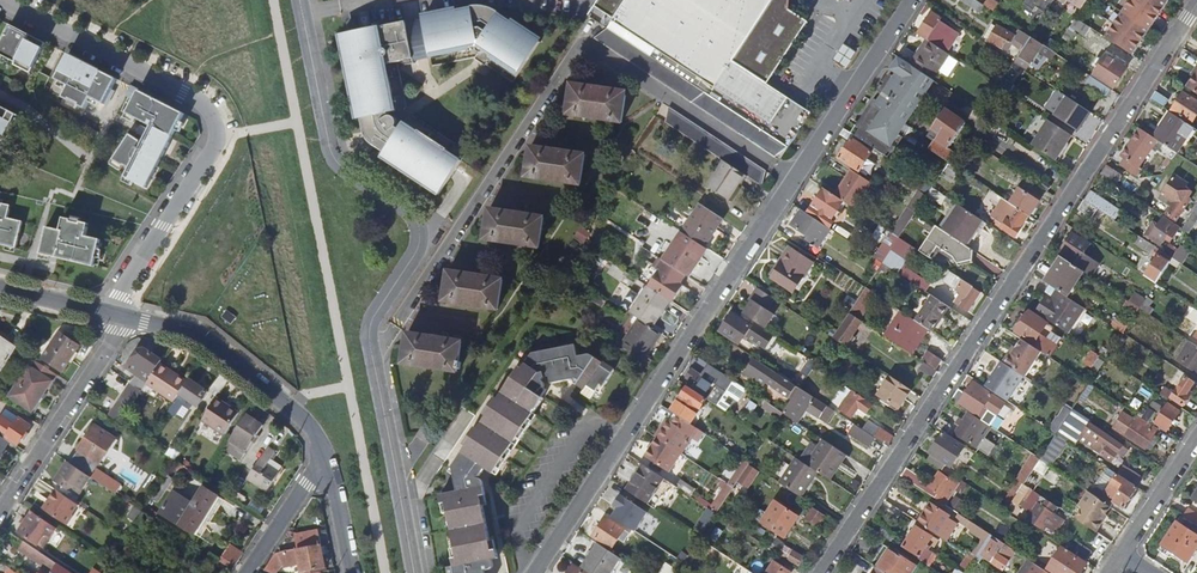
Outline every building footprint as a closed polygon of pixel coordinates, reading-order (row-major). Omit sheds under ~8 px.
[(599,2),(611,18),(610,20),(611,21),(607,29),(643,53),(655,61),(660,54),(684,69),(769,125),(787,99),(767,86),(807,23),(787,9),(788,0),(600,0),(599,2)] [(981,5),(991,12),(997,3),(992,0),(978,0),(982,3),(981,5)] [(1067,0),(1080,9),(1081,7),(1086,0),(1067,0)] [(1104,37),(1131,55),(1134,49),(1130,47),(1140,32),(1144,34),(1151,23),(1148,21),(1158,5),(1161,8),(1167,0),(1128,0),(1104,37)] [(513,84),(540,44),(499,17),(500,15),(498,14),(494,11),(490,10),(486,8),(481,8),(476,8),(471,9),(471,10),(423,20),(424,22),(431,59),(433,68),(475,60),(474,61),(485,68),(486,67),(513,84)] [(929,12),(915,33),(925,40),(944,52),(956,33),(938,21),(939,18),(929,12)] [(1084,36),(1090,28),(1074,17),(1062,36),(1067,40),(1074,30),(1084,36)] [(414,62),(431,59),(424,22),(407,25),(414,61),(414,62)] [(392,118),(390,118),(389,115),(403,112),(407,109),(399,71),(404,63),(414,61),(407,25),(407,24),(342,37),(359,121),(362,120),(364,133),(366,133),(375,146),(374,147),(385,154),(384,156),(392,161),(390,164),(416,182),(418,179),(441,194),(462,162),(468,153),(412,116),(408,119),(400,131),(397,129),(398,128),(398,126),(398,124),(398,123),(397,121),(396,120),(395,119),(393,118),(392,118)] [(1027,38),(1017,31),(1013,37),(996,27),(994,27),(990,24),(981,37),(1004,52),(1009,44),(1015,52),(1019,47),(1021,48),(1027,38)] [(0,45),(0,54),(16,62),(15,65),(31,73),(47,43),(27,33),(11,25),(0,45)] [(594,39),(772,160),(789,149),(655,61),(607,29),(594,39)] [(1018,56),(1017,56),(1013,62),(1014,62),(1024,69),(1037,51),(1049,60),(1054,54),(1051,52),(1030,38),(1018,56)] [(925,40),(909,65),(923,74),(927,77),(930,79),(946,54),(944,52),(925,40)] [(105,105),(118,79),(69,54),(56,80),(69,87),(63,98),(70,102),(71,100),(80,105),(79,106),(86,110),(92,99),(105,105)] [(1111,89),(1126,68),(1105,55),(1102,61),(1098,59),(1095,59),(1091,66),(1095,69),(1091,76),(1111,89)] [(854,126),(849,133),(871,148),(886,157),(902,133),(906,126),(899,121),(920,89),(915,85),(919,80),(924,82),(927,77),(923,74),(909,65),(899,59),(897,57),(891,66),(896,70),(894,72),(889,80),(892,81),(887,88),(885,87),(876,101),(877,102),(874,108),(868,105),(859,120),(863,123),(860,129),(854,126)] [(1186,88),(1196,95),(1196,73),(1186,88)] [(1105,97),(1110,91),(1096,82),(1092,88),(1105,97)] [(136,97),(139,90),(131,86),(128,93),(136,97)] [(567,116),(621,123),(625,95),(606,92),(606,90),(591,87),(591,90),(571,87),(567,116)] [(185,114),(139,90),(136,97),(128,93),(126,96),(134,100),(127,114),(152,127),(150,130),(146,138),(143,144),(141,142),(130,135),(114,161),(124,167),(124,166),(130,169),(125,178),(147,189),(185,114)] [(1168,101),(1154,93),(1150,100),(1163,109),(1168,101)] [(1183,94),(1172,112),(1191,125),(1196,116),(1196,103),(1183,94)] [(1077,130),(1090,112),(1065,95),(1053,114),(1077,130)] [(12,140),(23,118),(0,107),(0,134),(12,140)] [(666,124),(723,160),(746,175),(764,187),(766,169),(669,107),(666,124)] [(932,139),(926,148),(946,162),(952,153),(946,148),(964,123),(943,109),(926,136),(932,139)] [(1170,113),(1154,138),(1161,143),(1169,148),(1177,154),(1193,129),(1170,113)] [(1047,119),(1030,144),(1053,159),(1070,134),(1047,119)] [(146,138),(150,130),(142,126),(140,130),(138,134),(146,138)] [(864,158),(871,148),(849,133),(842,128),(838,134),(847,140),(835,157),(856,170),(863,175),(871,163),(864,158)] [(1150,142),(1137,134),(1121,159),(1124,161),(1120,168),(1136,179),(1140,172),(1137,170),(1139,168),(1151,149),(1156,153),(1158,151),(1172,161),(1177,154),(1169,148),(1161,143),(1154,138),(1150,142)] [(526,179),(580,187),(584,156),(565,154),(565,152),(549,150),(549,151),(530,148),(526,179)] [(729,200),(746,175),(723,160),(707,185),(729,200)] [(124,167),(114,161),(112,165),(122,171),(124,167)] [(1120,177),(1105,168),(1101,175),(1115,185),(1120,177)] [(853,209),(868,185),(869,183),(852,172),(835,197),(844,203),(853,209)] [(1188,185),(1175,177),(1160,201),(1171,208),(1166,216),(1176,222),(1190,201),(1188,200),(1191,194),(1184,190),(1188,185)] [(915,186),(926,192),(930,186),(919,179),(915,186)] [(1042,181),(1038,186),(1045,190),(1049,185),(1042,181)] [(1019,188),(1008,203),(1027,215),(1037,201),(1019,188)] [(838,212),(844,203),(835,197),(824,190),(808,214),(819,222),(820,222),(830,229),(840,214),(838,212)] [(916,190),(905,207),(912,211),(913,212),(924,195),(916,190)] [(1139,223),(1090,192),(1084,201),(1133,233),(1139,223)] [(1013,236),(1027,215),(1008,203),(1001,198),(987,219),(1013,236)] [(16,249),(23,222),(15,220),(8,219),(11,206),(3,204),(3,206),(0,206),(0,245),(16,249)] [(701,204),(681,233),(692,240),(704,248),(723,219),(701,204)] [(957,204),(940,229),(964,245),(981,219),(957,204)] [(1183,230),(1190,234),(1196,223),(1196,209),(1183,230)] [(808,214),(801,210),(791,225),(806,235),(804,238),(818,248),(831,229),(830,229),(820,222),(819,222),(808,214)] [(484,241),(538,249),(543,219),(524,216),(524,215),(510,212),(509,214),(489,211),(484,241)] [(912,211),(904,224),(907,226),(916,213),(913,212),(912,211)] [(1177,229),(1179,227),(1164,217),(1149,239),(1160,246),(1165,239),(1169,241),(1175,232),(1178,233),(1179,231),(1177,229)] [(40,255),(95,268),(101,240),(92,238),(86,237),(89,225),(81,223),(81,225),(71,222),(72,221),(64,219),(61,231),(52,229),(47,228),(40,255)] [(936,227),(919,252),(934,261),(942,250),(955,259),(958,265),(972,263),(973,252),(964,245),(940,229),(936,227)] [(1083,255),(1088,247),(1088,246),(1072,235),(1066,244),(1061,251),(1077,262),(1075,266),(1083,271),(1091,277),(1099,265),(1083,255)] [(895,236),(885,251),(889,253),(890,251),(899,238),(895,236)] [(1159,256),(1159,257),(1170,257),(1138,236),(1134,242),(1146,250),(1149,247),(1154,251),(1154,252),(1159,256)] [(681,256),(671,249),(663,262),(674,270),(685,276),(693,264),(698,267),(709,251),(704,248),(692,240),(681,256)] [(1174,256),(1184,262),(1191,250),(1181,244),(1174,256)] [(790,249),(779,266),(781,268),(773,281),(792,294),(812,264),(790,249)] [(890,251),(889,253),(882,263),(888,267),(897,273),(905,260),(890,251)] [(1159,257),(1154,264),(1150,270),(1145,276),(1157,284),(1173,259),(1170,257),(1159,257)] [(1063,258),(1046,283),(1058,291),(1067,296),(1083,271),(1075,266),(1063,258)] [(677,290),(686,277),(685,276),(674,270),(663,262),(658,259),(652,268),(658,271),(647,288),(648,288),(669,302),(672,304),(680,292),(677,290)] [(907,262),(900,273),(927,290),(934,279),(907,262)] [(888,267),(882,263),(879,268),(885,272),(888,267)] [(698,267),(693,264),(685,276),(686,277),(689,279),(698,267)] [(443,303),(498,311),(502,280),(482,278),(482,276),(469,274),(468,275),(447,273),(443,303)] [(945,283),(961,294),(955,303),(969,312),(981,295),(971,288),(972,287),(951,273),(945,283)] [(1194,276),(1189,283),(1196,288),(1196,278),(1194,276)] [(648,288),(631,314),(639,320),(652,328),(669,302),(648,288)] [(752,301),(743,315),(754,322),(765,330),(774,316),(767,311),(774,300),(756,288),(749,299),(752,301)] [(875,294),(866,288),(859,298),(868,304),(875,294)] [(1058,291),(1052,299),(1048,297),(1037,313),(1045,318),(1068,334),(1085,308),(1067,296),(1058,291)] [(933,297),(917,322),(930,331),(933,333),(949,308),(933,297)] [(1114,314),(1103,307),(1099,314),(1109,321),(1114,314)] [(849,313),(859,320),(862,316),(852,310),(849,313)] [(1041,352),(1049,357),(1056,346),(1039,335),(1047,323),(1029,311),(1020,325),(1016,322),(1012,329),(1033,344),(1032,346),(1041,352)] [(899,319),(886,338),(913,356),(930,331),(917,322),(910,317),(903,313),(899,319)] [(720,332),(739,345),(745,336),(764,348),(773,335),(765,330),(754,322),(751,327),(732,314),(720,332)] [(849,316),(834,339),(840,343),(846,347),(850,340),(852,336),(861,323),(849,316)] [(639,320),(624,342),(626,343),(622,348),(642,361),(646,356),(647,357),(662,335),(652,328),(639,320)] [(1,373),(16,349),(20,345),(2,333),(0,336),(0,372),(1,373)] [(63,372),(82,343),(71,336),(69,339),(60,333),(43,359),(63,372)] [(714,333),(709,340),(718,347),(724,339),(714,333)] [(891,344),(875,333),(873,336),(889,347),(891,344)] [(403,365),(457,373),(461,343),(442,340),(442,338),(427,336),(427,338),(407,335),(403,365)] [(833,338),(828,346),(835,350),(840,343),(834,339),(833,338)] [(1032,346),(1021,339),(1011,355),(1007,355),(1002,363),(1023,376),(1031,382),(1044,363),(1037,358),(1041,352),(1032,346)] [(1196,372),(1196,347),(1191,343),(1179,361),(1196,372)] [(445,463),(453,469),(455,470),(457,481),(459,492),(441,496),(443,505),(447,504),(458,558),(454,559),(457,572),(511,572),(491,480),(494,475),(545,400),(530,390),(540,374),(549,373),(551,384),(576,379),(580,382),(577,387),(584,391),(583,394),(592,400),(602,385),(604,387),(615,371),(591,356),(579,359),(576,346),(534,353),(535,352),(525,345),(445,463)] [(137,352),(126,369),(136,376),(117,403),(128,411),(145,384),(159,364),(161,361),(144,350),(139,351),(137,352)] [(1084,364),(1091,369),(1098,358),(1099,356),(1092,351),(1084,364)] [(925,363),(934,370),(940,362),(928,355),(923,362),(925,363)] [(1098,358),(1091,369),(1098,373),(1104,363),(1098,358)] [(754,359),(745,373),(763,385),(766,380),(775,386),(773,389),(788,398),(795,388),(781,378),(780,379),(770,373),(772,371),(754,359)] [(33,361),(10,397),(32,412),(56,377),(33,361)] [(1002,363),(1001,362),(985,387),(1007,402),(1023,376),(1002,363)] [(920,370),(933,379),(937,372),(934,370),(925,363),(920,370)] [(145,384),(173,402),(186,382),(159,364),(145,384)] [(688,387),(707,399),(718,407),(726,412),(731,404),(726,400),(730,395),(739,401),(747,389),(735,381),(710,364),(701,377),(692,370),(687,379),(692,382),(688,387)] [(219,374),(212,388),(219,394),(228,381),(220,375),(219,374)] [(892,377),(880,395),(901,409),(912,391),(892,377)] [(1186,378),(1176,394),(1166,388),(1161,394),(1172,401),(1174,398),(1186,406),(1191,398),(1188,395),(1195,384),(1186,378)] [(207,392),(188,379),(186,382),(173,402),(166,413),(191,430),(199,418),(189,411),(197,399),(201,402),(207,392)] [(959,389),(951,400),(958,405),(960,403),(979,416),(984,408),(997,416),(1005,403),(973,382),(965,394),(959,389)] [(688,387),(671,412),(677,416),(678,417),(691,425),(707,399),(688,387)] [(799,389),(783,413),(799,424),(808,411),(823,421),(830,410),(799,389)] [(855,394),(843,412),(855,421),(862,410),(868,414),(873,406),(855,394)] [(216,399),(201,421),(223,435),(238,413),(216,399)] [(115,401),(109,410),(123,419),(128,411),(117,403),(115,401)] [(1168,403),(1160,415),(1150,408),(1145,416),(1141,412),(1138,416),(1144,420),(1154,426),(1156,423),(1169,431),(1173,424),(1175,422),(1181,412),(1168,403)] [(1064,424),(1057,434),(1063,438),(1070,442),(1086,417),(1074,409),(1067,420),(1064,424)] [(830,410),(823,421),(830,426),(837,415),(830,410)] [(959,428),(955,433),(971,444),(986,423),(969,412),(963,422),(958,419),(954,425),(959,428)] [(247,414),(229,441),(245,453),(253,441),(251,440),(255,435),(256,436),(263,425),(247,414)] [(669,423),(658,439),(665,443),(676,450),(681,454),(682,454),(698,430),(691,425),(678,417),(673,425),(669,423)] [(940,419),(935,426),(948,435),(950,431),(950,426),(940,419)] [(1123,433),(1146,449),(1159,429),(1154,426),(1144,420),(1141,425),(1133,419),(1123,433)] [(9,442),(17,447),(31,427),(20,420),(13,430),(0,421),(0,436),(9,442)] [(1090,424),(1080,440),(1113,462),(1123,446),(1090,424)] [(94,426),(69,464),(83,473),(91,478),(104,487),(110,478),(96,469),(115,441),(94,426)] [(875,440),(855,426),(850,435),(870,448),(876,440),(875,440)] [(417,436),(428,443),(433,435),(423,428),(417,436)] [(882,430),(875,440),(876,440),(884,445),(886,442),(891,446),(895,439),(882,430)] [(932,455),(928,461),(942,471),(946,464),(951,468),(964,448),(943,434),(930,454),(932,455)] [(1057,434),(1050,445),(1056,448),(1063,438),(1057,434)] [(9,442),(0,436),(0,456),(9,442)] [(665,443),(658,439),(646,457),(669,473),(682,454),(681,454),(676,450),(665,443)] [(825,441),(808,466),(817,471),(830,480),(841,464),(843,466),(849,457),(825,441)] [(269,446),(247,478),(267,492),(279,473),(279,472),(269,466),(273,461),(279,453),(269,446)] [(175,460),(179,454),(170,448),(166,454),(175,460)] [(1033,454),(1016,479),(1018,481),(1024,485),(1041,458),(1033,454)] [(790,467),(779,483),(800,497),(817,471),(808,466),(796,458),(790,467)] [(273,461),(269,466),(279,472),(282,467),(273,461)] [(68,463),(67,462),(54,483),(69,493),(69,492),(77,497),(81,492),(82,492),(91,478),(83,473),(69,464),(68,463)] [(175,468),(201,486),(205,480),(204,479),(178,462),(175,468)] [(772,479),(779,483),(790,467),(782,462),(772,479)] [(644,465),(627,490),(648,504),(664,479),(644,465)] [(902,476),(945,503),(953,490),(955,491),(961,483),(952,477),(950,480),(942,475),(937,482),(935,480),(933,483),(935,485),(932,490),(921,482),(923,479),(907,468),(902,476)] [(1105,493),(1105,494),(1115,501),(1114,502),(1125,509),(1139,488),(1108,468),(1105,472),(1115,479),(1105,493)] [(750,469),(742,482),(749,486),(757,474),(750,469)] [(678,488),(691,496),(695,490),(682,481),(678,488)] [(1018,481),(1002,506),(1007,509),(1017,494),(1024,485),(1018,481)] [(721,508),(733,489),(727,485),(714,504),(721,508)] [(1095,486),(1091,492),(1102,499),(1105,494),(1105,493),(1095,486)] [(194,535),(219,498),(205,488),(194,505),(175,492),(162,513),(194,535)] [(49,504),(44,512),(66,527),(73,517),(71,516),(78,506),(55,491),(47,502),(49,504)] [(1105,521),(1112,507),(1101,500),(1102,499),(1091,492),(1090,491),(1080,506),(1083,508),(1076,518),(1097,532),(1103,520),(1105,521)] [(1017,494),(1007,509),(1013,513),(1023,497),(1017,494)] [(1044,497),(1029,519),(1046,530),(1049,526),(1057,532),(1066,520),(1057,513),(1060,508),(1044,497)] [(762,523),(785,539),(799,518),(776,503),(762,523)] [(879,510),(893,519),(897,512),(884,503),(879,510)] [(931,504),(918,522),(936,535),(942,538),(947,530),(953,522),(947,518),(949,516),(931,504)] [(1183,515),(1196,524),(1196,510),(1190,505),(1183,515)] [(144,513),(153,519),(157,513),(148,507),(144,513)] [(825,517),(813,509),(807,519),(818,526),(825,517)] [(642,510),(633,522),(647,531),(656,518),(642,510)] [(62,533),(32,513),(18,533),(43,550),(51,538),(56,542),(62,533)] [(144,513),(133,530),(145,538),(156,521),(153,519),(144,513)] [(956,519),(971,529),(975,524),(967,518),(959,513),(956,519)] [(594,537),(612,549),(624,531),(606,519),(594,537)] [(1159,550),(1170,557),(1173,553),(1188,562),(1196,548),(1196,535),(1177,523),(1159,550)] [(991,534),(975,524),(971,529),(987,540),(991,534)] [(915,527),(902,546),(919,557),(926,561),(931,552),(928,550),(925,548),(932,537),(915,527)] [(710,528),(705,537),(709,540),(715,531),(710,528)] [(879,533),(890,540),(894,535),(883,528),(879,533)] [(276,555),(265,572),(267,572),(277,572),(278,568),(283,563),(284,563),(291,561),(291,563),(300,562),(302,572),(304,572),(308,572),(323,572),(328,572),(320,531),(298,535),(295,539),(296,540),(298,549),(284,552),(284,554),(276,555)] [(289,536),(295,539),(298,535),(292,531),(289,536)] [(121,536),(114,546),(120,550),(127,540),(121,536)] [(932,537),(925,548),(928,550),(935,539),(932,537)] [(981,554),(992,562),(1001,568),(1003,570),(1010,561),(999,553),(1000,552),(996,550),(1000,543),(992,537),(981,554)] [(701,539),(684,565),(689,568),(706,543),(701,539)] [(127,540),(120,550),(117,555),(121,557),(132,542),(127,540)] [(772,548),(790,559),(794,553),(777,541),(772,548)] [(18,552),(51,572),(57,564),(24,543),(18,552)] [(1074,553),(1087,562),(1093,551),(1081,543),(1074,553)] [(582,570),(588,572),(611,572),(621,558),(599,544),(582,570)] [(230,545),(218,561),(232,571),(243,555),(230,545)] [(1064,548),(1050,568),(1057,572),(1083,572),(1089,564),(1064,548)] [(878,569),(884,572),(911,572),(915,566),(890,550),(878,569)] [(794,553),(790,559),(800,566),(805,558),(795,551),(794,553)] [(968,556),(961,566),(967,570),(974,560),(968,556)] [(1036,564),(1026,558),(1015,572),(1049,572),(1036,564)] [(768,572),(791,572),(775,562),(768,572)]
